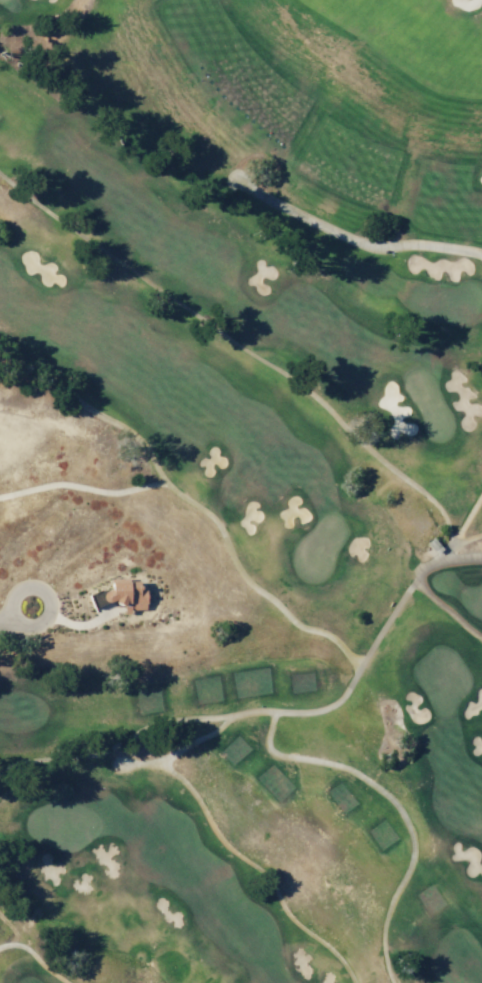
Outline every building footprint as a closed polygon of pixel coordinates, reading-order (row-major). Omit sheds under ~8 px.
[(110,580),(111,590),(102,591),(102,603),(123,602),(123,611),(146,610),(145,589),(139,589),(138,579),(110,580)]
